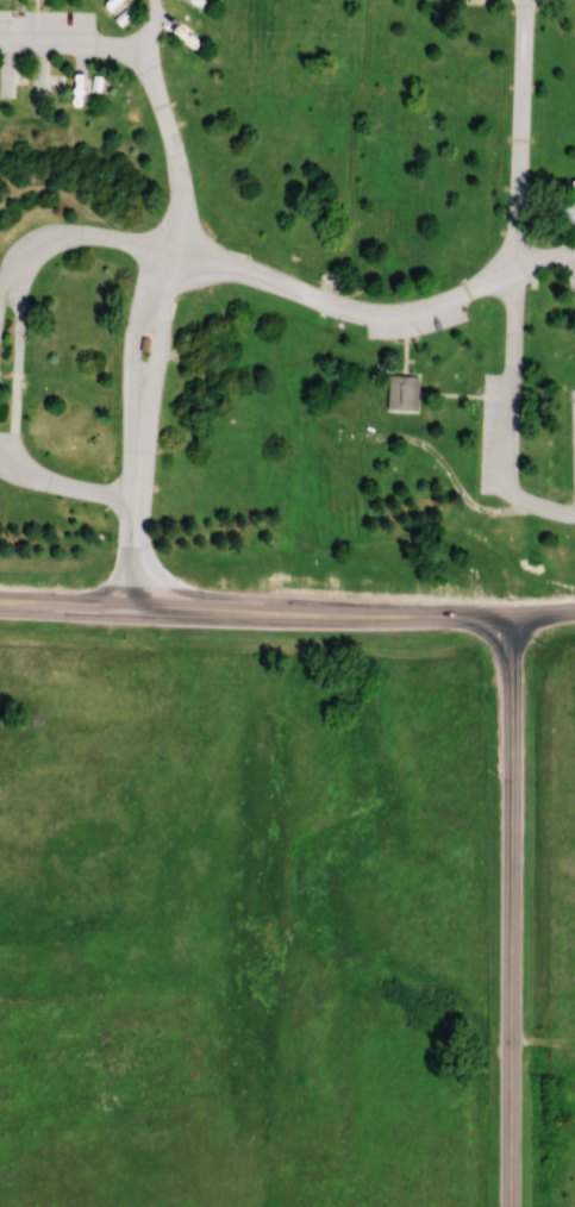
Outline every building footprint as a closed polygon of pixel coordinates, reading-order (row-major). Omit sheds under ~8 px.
[(387,410),(416,410),(416,377),(387,377),(387,410)]
